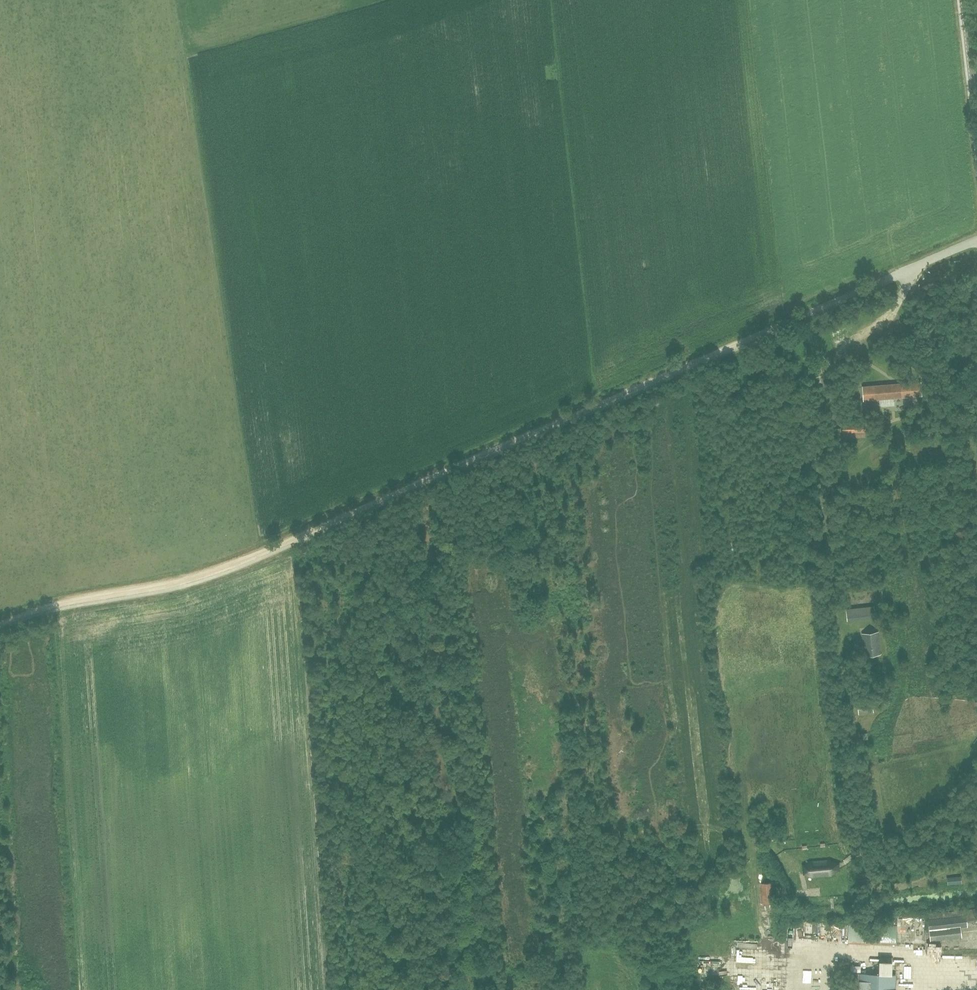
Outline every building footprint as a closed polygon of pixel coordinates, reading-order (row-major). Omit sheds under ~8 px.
[(922,395),(921,382),(863,387),(864,400),(922,395)] [(865,424),(843,425),(843,433),(865,433),(865,424)] [(868,606),(846,609),(847,621),(870,619),(868,606)] [(879,632),(862,634),(864,657),(881,655),(879,632)] [(867,702),(857,703),(859,715),(873,713),(872,701),(869,702),(869,704),(867,705),(867,702)] [(802,866),(803,875),(811,878),(831,876),(840,870),(839,863),(830,859),(810,861),(802,866)] [(961,876),(948,877),(948,881),(949,885),(962,884),(961,876)] [(929,919),(931,940),(962,936),(961,933),(960,926),(967,925),(967,923),(976,921),(976,908),(929,914),(929,919)] [(798,923),(797,935),(807,935),(808,923),(798,923)] [(840,924),(816,923),(816,938),(824,938),(824,943),(833,943),(834,931),(848,932),(848,928),(840,928),(840,924)] [(784,989),(785,964),(779,964),(779,959),(768,959),(769,956),(774,956),(774,952),(765,952),(765,948),(733,947),(733,980),(741,980),(741,988),(733,988),(733,989),(765,989),(784,989)] [(944,966),(954,966),(954,956),(944,956),(944,966)] [(879,974),(850,973),(849,989),(895,989),(896,974),(892,974),(892,957),(880,957),(879,974)] [(968,958),(969,970),(976,970),(976,957),(968,958)] [(816,989),(836,989),(837,965),(817,965),(816,989)]
